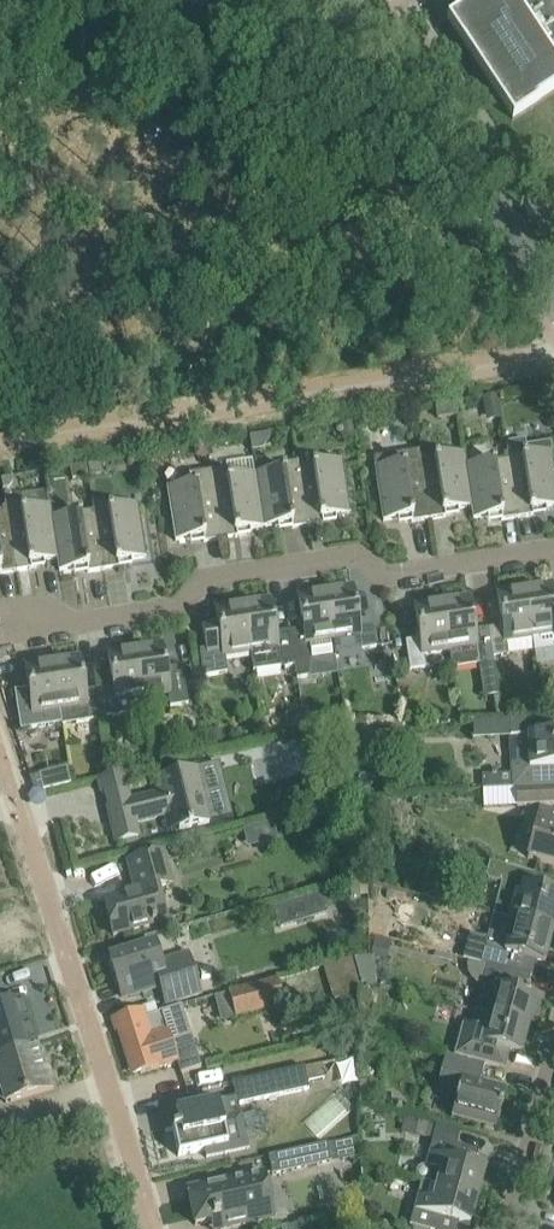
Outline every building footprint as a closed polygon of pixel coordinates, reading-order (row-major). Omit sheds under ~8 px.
[(461,9),(447,22),(510,118),(553,91),(553,50),(551,46),(553,44),(553,0),(455,0),(461,9)] [(532,510),(553,506),(553,469),(550,442),(526,446),(525,440),(505,443),(507,454),(517,518),(533,516),(532,510)] [(418,451),(373,458),(383,521),(411,516),(411,522),(428,520),(418,451)] [(471,507),(463,454),(424,460),(424,455),(420,455),(419,451),(418,451),(428,520),(445,517),(445,511),(471,507)] [(517,518),(507,454),(504,454),(504,459),(466,465),(464,454),(463,454),(471,507),(473,519),(500,515),(501,520),(517,518)] [(301,462),(298,462),(307,526),(323,524),(322,518),(350,514),(342,460),(336,461),(335,457),(316,459),(316,464),(302,467),(301,462)] [(283,469),(256,474),(264,527),(291,523),(292,529),(307,526),(298,462),(294,463),(282,464),(283,469)] [(222,539),(211,471),(188,474),(189,484),(167,487),(175,541),(203,536),(204,542),(222,539)] [(264,527),(256,474),(228,478),(228,473),(212,475),(212,471),(211,471),(222,539),(237,537),(237,531),(264,527)] [(92,502),(93,511),(103,570),(119,568),(118,562),(146,558),(137,504),(110,508),(108,499),(92,502)] [(57,559),(52,518),(50,505),(22,510),(21,500),(5,503),(16,571),(31,569),(31,563),(57,559)] [(5,503),(4,503),(5,507),(2,508),(2,513),(0,513),(0,574),(16,571),(5,503)] [(93,511),(52,518),(57,559),(59,571),(86,567),(87,572),(103,570),(93,511)] [(525,589),(532,638),(534,651),(553,648),(553,600),(551,583),(536,585),(536,588),(525,589)] [(337,590),(325,592),(333,640),(335,653),(361,649),(376,647),(376,642),(372,618),(358,621),(352,585),(337,588),(337,590)] [(503,626),(488,629),(493,657),(508,655),(534,651),(532,638),(525,589),(513,591),(513,589),(497,591),(503,626)] [(303,629),(289,631),(294,659),(295,666),(297,679),(308,677),(310,661),(335,657),(333,640),(325,592),(314,594),(313,591),(298,594),(303,629)] [(453,600),(442,602),(449,650),(452,668),(493,662),(493,657),(488,629),(474,631),(468,596),(453,598),(453,600)] [(254,603),(243,605),(250,653),(253,672),(295,666),(294,659),(289,631),(275,633),(270,598),(254,600),(254,603)] [(420,639),(405,641),(409,665),(410,670),(425,667),(423,654),(449,650),(442,602),(430,604),(430,601),(414,604),(420,639)] [(207,649),(200,650),(203,676),(211,675),(227,673),(224,657),(250,653),(243,605),(231,606),(231,604),(215,606),(218,622),(203,624),(206,644),(207,649)] [(170,707),(188,704),(184,676),(167,678),(162,643),(146,645),(146,648),(135,649),(144,711),(145,711),(144,707),(157,700),(157,696),(168,694),(170,707)] [(107,651),(113,686),(99,689),(103,717),(144,711),(135,649),(123,651),(123,649),(107,651)] [(62,723),(103,717),(99,689),(84,691),(79,655),(63,658),(64,660),(52,662),(62,723)] [(28,688),(14,690),(16,701),(20,730),(36,727),(62,723),(52,662),(41,664),(40,661),(25,664),(28,688)] [(510,737),(511,774),(512,788),(553,786),(553,735),(551,736),(528,737),(510,737)] [(130,770),(99,778),(102,793),(104,792),(116,843),(138,838),(134,823),(175,813),(179,830),(210,822),(232,817),(219,762),(197,768),(180,772),(156,778),(160,796),(152,798),(152,796),(132,800),(129,786),(133,785),(130,770)] [(67,769),(39,776),(43,792),(71,785),(67,769)] [(483,789),(483,808),(553,804),(553,786),(512,788),(483,789)] [(553,865),(553,813),(540,810),(528,858),(553,865)] [(163,852),(152,855),(128,861),(136,892),(104,900),(113,935),(136,929),(166,921),(157,887),(171,883),(163,852)] [(485,877),(486,879),(501,883),(492,915),(493,915),(512,920),(553,931),(553,928),(553,896),(530,889),(534,874),(511,868),(506,867),(489,862),(485,877)] [(321,893),(298,900),(304,920),(327,913),(321,893)] [(512,955),(536,962),(545,964),(553,931),(512,920),(507,939),(488,934),(480,963),(487,965),(532,977),(532,976),(509,970),(512,955)] [(166,1004),(200,993),(188,955),(160,963),(154,944),(110,958),(122,997),(160,986),(166,1004)] [(328,992),(376,991),(374,958),(327,960),(328,992)] [(487,965),(482,984),(475,1011),(528,1026),(536,998),(519,993),(524,975),(532,977),(487,965)] [(276,976),(228,990),(235,1018),(284,1004),(276,976)] [(35,1046),(21,1000),(3,1005),(0,995),(0,1057),(35,1046)] [(140,1074),(163,1066),(178,1062),(181,1073),(201,1067),(182,1004),(145,1016),(143,1008),(113,1018),(114,1020),(116,1019),(129,1060),(135,1059),(140,1074)] [(470,1028),(462,1026),(454,1056),(462,1058),(500,1068),(504,1049),(521,1054),(528,1026),(475,1011),(470,1028)] [(0,1057),(0,1084),(6,1103),(30,1095),(53,1088),(46,1066),(45,1067),(45,1068),(42,1069),(39,1059),(35,1046),(0,1057)] [(454,1056),(452,1055),(445,1054),(437,1084),(458,1090),(451,1117),(472,1123),(496,1129),(506,1092),(479,1085),(483,1070),(469,1066),(470,1060),(500,1068),(462,1058),(454,1056)] [(206,1158),(230,1153),(248,1149),(238,1105),(309,1090),(307,1080),(320,1077),(317,1065),(230,1084),(233,1098),(175,1110),(176,1113),(162,1116),(165,1132),(173,1131),(178,1156),(204,1151),(206,1158)] [(453,1160),(457,1145),(461,1130),(437,1123),(436,1126),(404,1118),(400,1133),(432,1141),(425,1166),(423,1166),(419,1180),(421,1181),(478,1197),(485,1168),(453,1160)] [(265,1157),(269,1176),(360,1156),(360,1137),(327,1145),(327,1144),(265,1157)] [(272,1218),(263,1173),(188,1190),(195,1225),(218,1220),(220,1228),(221,1228),(272,1218)] [(478,1197),(421,1181),(417,1196),(410,1225),(426,1228),(434,1228),(438,1216),(470,1225),(478,1197)]
